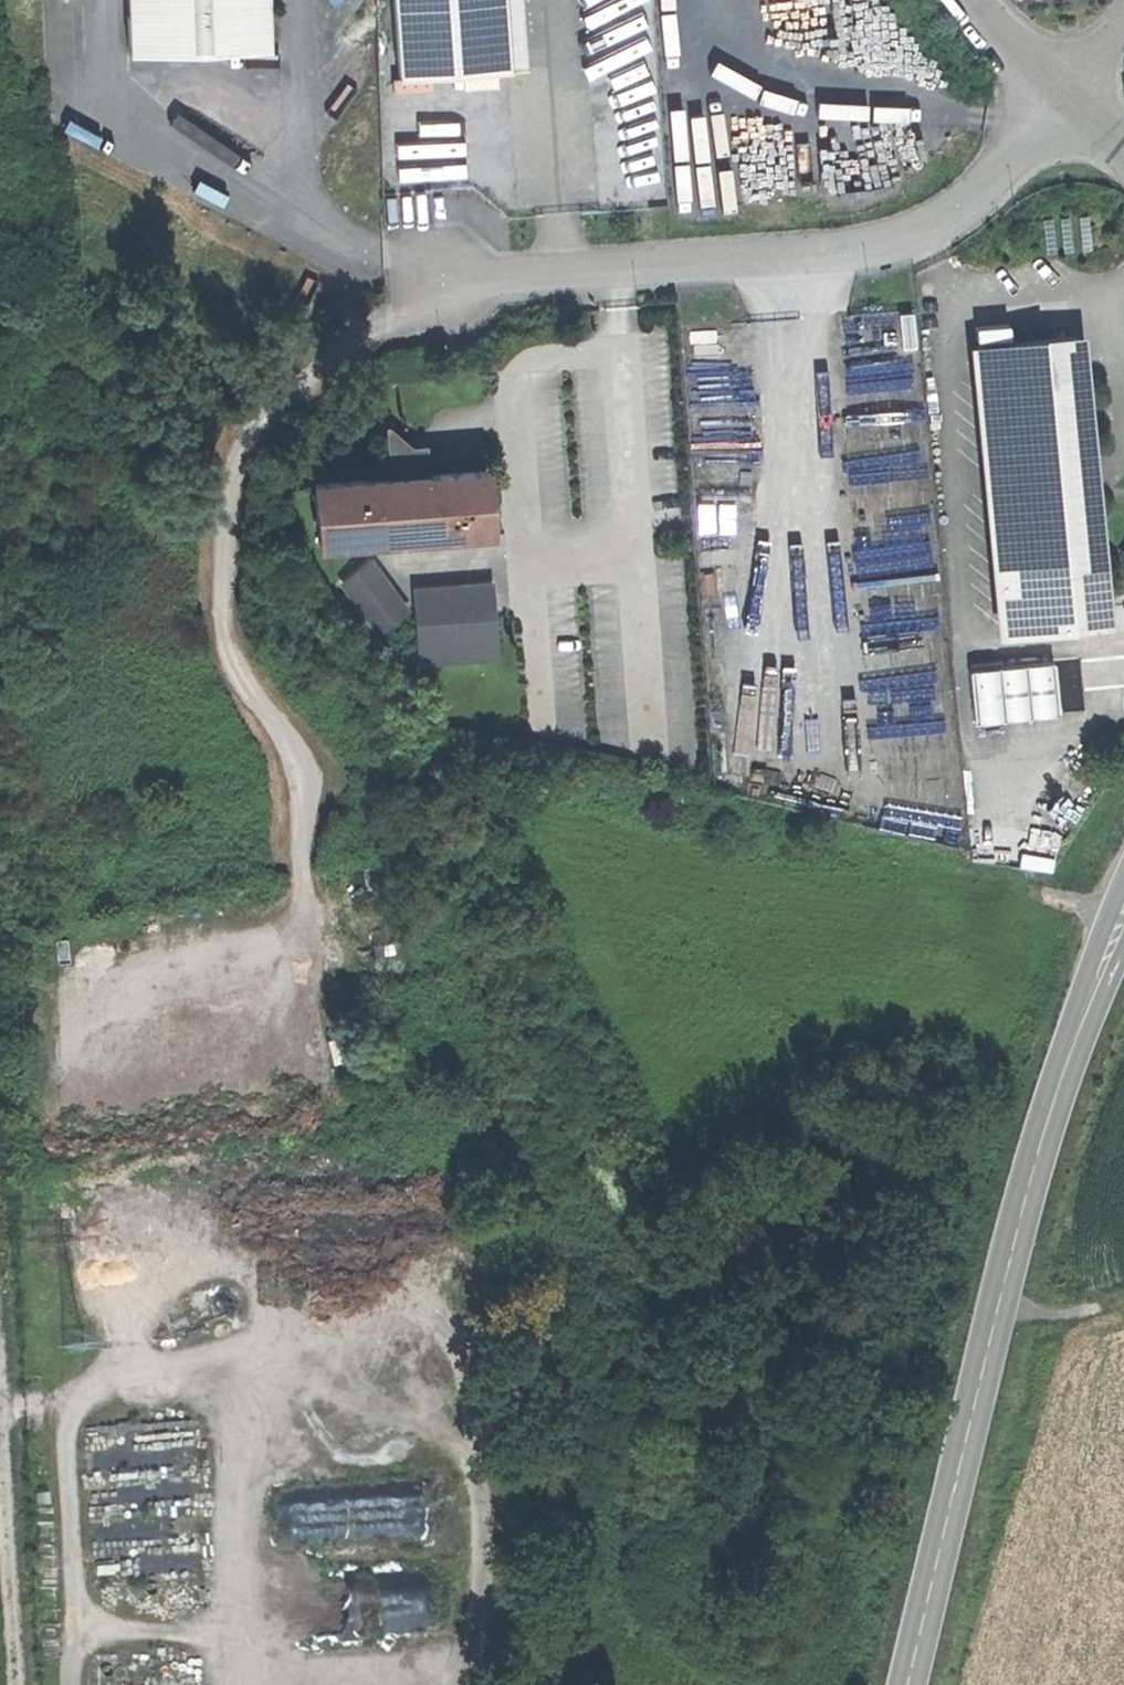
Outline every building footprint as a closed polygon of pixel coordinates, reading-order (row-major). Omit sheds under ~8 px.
[(130,53),(260,47),(257,0),(127,0),(130,53)] [(397,71),(518,62),(514,0),(392,0),(397,71)] [(1089,329),(972,341),(1001,633),(1117,623),(1116,616),(1111,561),(1101,467),(1089,329)] [(389,422),(393,475),(430,472),(429,456),(429,442),(415,443),(389,422)] [(393,475),(315,481),(318,543),(496,530),(491,467),(430,472),(393,475)] [(372,557),(343,580),(380,630),(410,607),(372,557)] [(496,582),(416,588),(421,658),(500,653),(496,582)] [(1048,666),(969,674),(973,718),(1052,711),(1048,666)]
